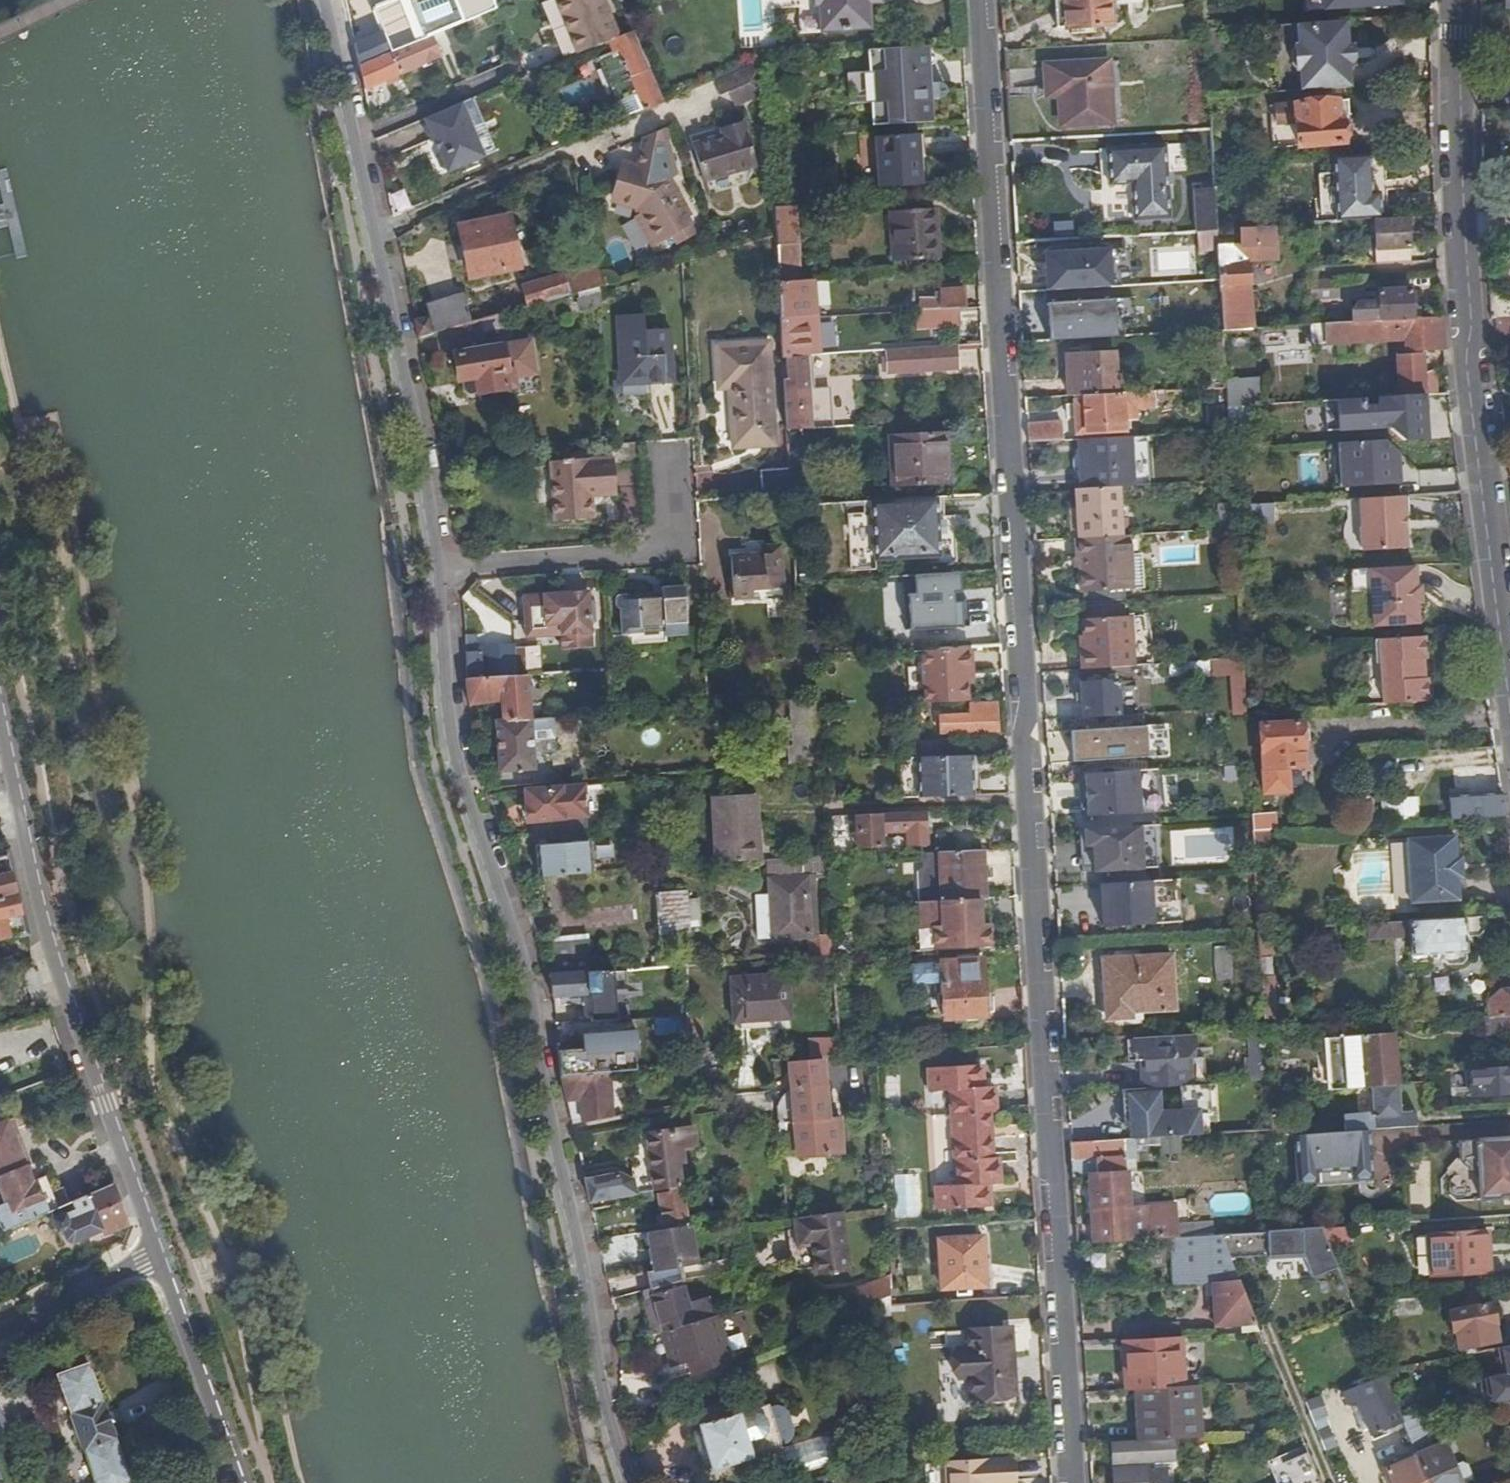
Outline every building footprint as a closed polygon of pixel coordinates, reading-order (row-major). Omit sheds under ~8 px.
[(390,51),(421,38),(406,0),(390,0),(373,7),(383,32),(390,51)] [(421,38),(436,33),(492,9),(489,0),(406,0),(421,38)] [(577,52),(610,38),(619,34),(604,0),(556,0),(577,52)] [(822,8),(827,8),(832,34),(881,25),(877,0),(821,0),(822,8)] [(1065,27),(1063,0),(1054,0),(1056,27),(1065,27)] [(1065,27),(1065,28),(1111,25),(1109,0),(1063,0),(1065,27)] [(1324,9),(1405,4),(1404,0),(1324,0),(1324,9)] [(1345,20),(1273,25),(1278,92),(1350,87),(1348,63),(1347,44),(1345,20)] [(644,107),(663,99),(632,28),(619,34),(610,38),(614,50),(598,57),(617,102),(639,93),(644,107)] [(383,32),(354,44),(358,65),(390,51),(383,32)] [(358,65),(364,88),(444,53),(436,33),(421,38),(390,51),(358,65)] [(870,77),(880,77),(880,71),(907,68),(916,82),(932,81),(930,45),(868,48),(870,71),(870,77)] [(733,104),(763,91),(761,73),(760,58),(712,78),(718,93),(727,89),(733,104)] [(1118,61),(1059,64),(1060,94),(1062,124),(1122,120),(1118,61)] [(1048,95),(1060,94),(1059,64),(1046,65),(1048,95)] [(941,81),(932,81),(916,82),(907,68),(880,71),(880,77),(870,77),(872,96),(882,96),(882,102),(933,98),(942,98),(942,97),(943,97),(945,95),(946,93),(947,92),(947,89),(947,87),(946,84),(944,82),(941,81)] [(870,77),(870,71),(847,72),(849,104),(872,103),(871,97),(872,96),(870,77)] [(935,121),(933,98),(882,102),(882,96),(872,96),(871,97),(872,103),(873,125),(935,121)] [(461,102),(471,127),(483,122),(472,97),(461,102)] [(1344,142),(1344,139),(1345,139),(1350,134),(1349,125),(1344,121),(1343,121),(1341,99),(1295,104),(1298,145),(1344,142)] [(432,136),(434,141),(438,150),(436,156),(440,166),(446,168),(447,171),(483,155),(471,127),(461,102),(424,118),(425,119),(432,136)] [(620,110),(623,116),(636,110),(634,104),(620,110)] [(1298,145),(1295,104),(1270,106),(1273,147),(1298,145)] [(432,136),(425,119),(422,125),(425,134),(432,136)] [(706,191),(756,168),(736,126),(715,136),(718,144),(690,157),(706,191)] [(676,173),(662,127),(641,136),(633,165),(622,162),(612,200),(635,206),(639,210),(638,216),(656,245),(675,233),(680,242),(698,230),(693,222),(694,221),(686,207),(689,204),(671,176),(676,173)] [(878,186),(922,183),(919,133),(874,136),(878,186)] [(1165,143),(1106,147),(1108,184),(1111,221),(1134,219),(1170,217),(1165,143)] [(1375,219),(1382,219),(1380,193),(1373,194),(1370,154),(1333,156),(1336,222),(1375,219)] [(1214,187),(1193,189),(1196,230),(1216,229),(1214,187)] [(893,255),(936,253),(933,203),(890,206),(893,255)] [(775,242),(777,268),(796,267),(792,205),(772,206),(774,231),(775,234),(775,242)] [(519,266),(508,216),(460,227),(470,276),(519,266)] [(1410,259),(1407,217),(1382,219),(1375,219),(1377,261),(1410,259)] [(1216,229),(1217,240),(1240,238),(1239,227),(1236,228),(1216,229)] [(1196,230),(1195,230),(1197,250),(1218,249),(1218,246),(1217,240),(1216,229),(1196,230)] [(1218,249),(1223,329),(1252,328),(1248,244),(1218,246),(1218,249)] [(1130,252),(1050,257),(1050,269),(1046,269),(1047,290),(1122,285),(1121,277),(1131,276),(1130,252)] [(452,329),(479,320),(601,285),(603,284),(597,264),(466,302),(464,296),(430,306),(433,316),(415,321),(417,331),(419,338),(452,329)] [(1309,277),(1310,291),(1335,290),(1334,275),(1309,277)] [(813,279),(778,281),(780,318),(816,316),(813,279)] [(921,296),(922,309),(958,307),(965,306),(965,304),(971,303),(970,290),(964,290),(964,288),(939,289),(939,295),(921,296)] [(1379,291),(1380,320),(1414,318),(1412,289),(1379,291)] [(922,309),(901,310),(902,319),(916,318),(916,328),(959,325),(958,307),(922,309)] [(663,348),(670,347),(670,328),(644,329),(642,313),(616,314),(620,376),(645,375),(646,382),(665,381),(664,356),(663,348)] [(780,318),(782,356),(786,355),(805,354),(819,353),(816,316),(780,318)] [(1396,354),(1399,395),(1427,394),(1425,352),(1420,352),(1420,348),(1445,347),(1444,336),(1442,316),(1414,318),(1380,320),(1312,324),(1310,324),(1312,344),(1406,339),(1407,350),(1415,349),(1416,353),(1396,354)] [(479,320),(452,329),(457,353),(453,354),(457,380),(460,379),(462,390),(467,393),(514,386),(512,376),(534,373),(529,341),(485,349),(479,320)] [(1211,330),(1214,378),(1226,377),(1223,329),(1211,330)] [(735,419),(730,419),(732,445),(775,442),(769,341),(716,345),(719,387),(733,387),(735,419)] [(958,344),(885,349),(887,372),(959,367),(958,344)] [(1067,355),(1069,396),(1116,393),(1113,353),(1087,354),(1087,347),(1071,348),(1072,355),(1067,355)] [(807,388),(805,354),(786,355),(787,377),(783,378),(787,429),(804,428),(831,427),(829,387),(807,388)] [(1226,388),(1228,405),(1260,403),(1263,403),(1262,376),(1226,378),(1226,388)] [(1226,378),(1226,377),(1214,378),(1204,379),(1204,389),(1226,388),(1226,378)] [(1399,395),(1393,396),(1396,436),(1398,436),(1401,440),(1410,440),(1413,435),(1420,435),(1420,429),(1454,426),(1450,398),(1450,393),(1427,394),(1399,395)] [(1086,419),(1087,432),(1104,430),(1102,400),(1075,402),(1077,420),(1086,419)] [(1228,405),(1229,421),(1261,419),(1260,403),(1228,405)] [(1168,433),(1167,405),(1154,406),(1154,414),(1143,414),(1143,434),(1168,433)] [(1086,419),(1077,420),(1078,432),(1087,432),(1086,419)] [(1028,441),(1064,439),(1063,422),(1027,424),(1028,441)] [(893,485),(952,481),(949,432),(890,436),(893,485)] [(1079,438),(1082,488),(1120,486),(1133,485),(1130,435),(1079,438)] [(638,442),(611,444),(612,457),(613,466),(640,464),(638,442)] [(615,493),(613,466),(612,457),(587,459),(588,457),(550,460),(554,521),(593,517),(591,495),(615,493)] [(761,470),(763,495),(790,493),(789,469),(761,470)] [(1077,507),(1079,538),(1128,535),(1127,515),(1121,515),(1120,486),(1082,488),(1076,488),(1077,507)] [(938,495),(873,499),(877,556),(941,552),(940,532),(939,520),(938,495)] [(1408,553),(1407,532),(1404,532),(1403,515),(1406,515),(1405,495),(1360,497),(1363,555),(1408,553)] [(1273,519),(1272,502),(1234,504),(1235,521),(1273,519)] [(1235,521),(1234,504),(1218,504),(1220,529),(1236,528),(1235,521)] [(939,520),(940,532),(947,532),(947,520),(945,520),(939,520)] [(1079,538),(1075,538),(1076,558),(1079,558),(1081,592),(1083,592),(1125,589),(1128,589),(1125,555),(1130,554),(1129,535),(1128,535),(1079,538)] [(728,555),(730,555),(762,553),(762,545),(763,545),(762,538),(754,539),(755,547),(727,548),(728,555)] [(762,553),(730,555),(731,576),(733,597),(752,596),(752,592),(766,591),(766,588),(783,586),(780,544),(763,545),(762,545),(762,553)] [(1420,605),(1418,586),(1417,564),(1352,568),(1354,593),(1365,592),(1375,599),(1376,627),(1421,624),(1420,605)] [(733,597),(731,576),(727,576),(728,596),(731,596),(731,603),(785,600),(784,586),(783,586),(766,588),(766,591),(752,592),(752,596),(733,597)] [(645,597),(684,594),(683,583),(660,584),(661,590),(616,592),(614,597),(615,604),(618,609),(620,609),(622,634),(631,633),(632,643),(666,641),(666,636),(687,635),(686,630),(647,632),(645,597)] [(1125,589),(1083,592),(1084,604),(1125,602),(1125,589)] [(561,648),(591,646),(587,590),(538,594),(539,603),(523,604),(524,625),(559,623),(560,634),(561,648)] [(522,595),(523,604),(539,603),(538,594),(522,595)] [(686,630),(684,594),(645,597),(647,632),(686,630)] [(1083,607),(1084,620),(1122,617),(1122,605),(1083,607)] [(1081,644),(1082,670),(1096,669),(1132,667),(1129,617),(1122,617),(1084,620),(1085,643),(1081,644)] [(524,625),(525,637),(560,634),(559,623),(524,625)] [(1430,701),(1429,682),(1429,679),(1425,679),(1424,660),(1427,660),(1427,658),(1426,635),(1378,638),(1380,662),(1383,662),(1386,704),(1401,703),(1430,701)] [(516,675),(515,661),(513,644),(482,646),(484,677),(516,675)] [(973,671),(971,646),(921,649),(925,702),(968,700),(967,680),(967,672),(973,671)] [(467,673),(467,678),(484,677),(482,650),(465,652),(467,673)] [(1235,714),(1247,713),(1246,702),(1244,659),(1232,660),(1235,714)] [(1210,662),(1182,663),(1183,675),(1211,673),(1210,662)] [(1096,669),(1097,681),(1117,680),(1120,714),(1138,713),(1135,666),(1132,667),(1096,669)] [(503,720),(531,718),(527,675),(516,675),(484,677),(467,678),(470,703),(495,701),(494,697),(502,696),(502,700),(503,720)] [(1117,680),(1097,681),(1082,682),(1084,716),(1120,715),(1120,714),(1117,680)] [(785,745),(786,763),(795,762),(821,761),(818,708),(817,698),(787,700),(791,745),(785,745)] [(976,703),(976,713),(940,715),(941,731),(998,728),(997,702),(976,703)] [(503,720),(497,720),(501,770),(502,770),(503,787),(534,783),(533,767),(534,767),(531,718),(503,720)] [(1260,725),(1264,792),(1279,791),(1279,788),(1307,786),(1303,722),(1260,725)] [(918,742),(919,757),(945,756),(944,740),(918,742)] [(919,757),(917,757),(920,797),(974,794),(973,754),(945,756),(919,757)] [(973,754),(974,794),(981,794),(979,754),(975,754),(973,754)] [(1157,769),(1084,773),(1087,816),(1165,811),(1164,801),(1159,801),(1157,769)] [(579,815),(577,785),(526,789),(528,819),(579,815)] [(762,829),(768,829),(766,794),(713,797),(717,862),(764,859),(762,829)] [(1465,796),(1466,817),(1506,815),(1503,794),(1465,796)] [(902,813),(879,814),(857,815),(859,847),(881,846),(880,831),(903,830),(902,813)] [(1272,828),(1277,829),(1276,813),(1253,814),(1253,818),(1254,830),(1272,828)] [(832,816),(833,856),(849,856),(847,815),(832,816)] [(1080,829),(1082,872),(1157,867),(1154,825),(1080,829)] [(1254,830),(1255,846),(1273,845),(1272,828),(1254,830)] [(1458,881),(1464,880),(1463,858),(1458,858),(1457,837),(1408,838),(1409,903),(1458,901),(1458,881)] [(537,845),(539,875),(593,871),(590,839),(537,845)] [(979,899),(986,899),(984,850),(940,852),(942,901),(948,901),(979,899)] [(0,854),(0,875),(12,872),(8,852),(0,854)] [(769,895),(771,939),(807,937),(809,959),(831,958),(831,956),(830,947),(829,935),(810,936),(806,876),(826,875),(825,857),(767,859),(769,895)] [(17,892),(12,872),(0,875),(0,896),(17,892)] [(1150,881),(1100,884),(1103,927),(1153,924),(1150,881)] [(26,932),(17,892),(0,896),(0,938),(26,932)] [(687,892),(657,894),(660,939),(690,937),(689,922),(688,901),(687,892)] [(758,940),(771,939),(769,895),(755,896),(758,940)] [(916,928),(917,952),(923,952),(992,947),(990,898),(986,899),(948,901),(942,901),(919,903),(921,928),(916,928)] [(688,901),(689,922),(701,922),(700,900),(688,901)] [(1489,916),(1371,923),(1372,938),(1412,936),(1414,955),(1444,954),(1445,960),(1450,965),(1462,965),(1467,959),(1466,952),(1467,952),(1466,936),(1485,934),(1489,930),(1489,916)] [(553,944),(554,974),(592,972),(590,942),(553,944)] [(1104,973),(1107,1019),(1132,1017),(1132,1011),(1175,1009),(1171,955),(1106,958),(1107,973),(1104,973)] [(943,1016),(986,1013),(984,981),(982,961),(940,963),(943,1016)] [(941,983),(940,963),(912,965),(913,985),(941,983)] [(549,975),(552,995),(581,993),(583,1022),(617,1020),(614,971),(592,972),(554,974),(549,975)] [(734,1023),(791,1020),(788,975),(731,979),(734,1023)] [(992,981),(984,981),(986,1013),(995,1012),(992,981)] [(1509,1016),(1509,988),(1502,989),(1490,1001),(1491,1017),(1509,1016)] [(687,1017),(640,1019),(641,1038),(687,1037),(687,1017)] [(1251,1074),(1269,1074),(1269,1065),(1267,1030),(1252,1031),(1248,1031),(1250,1059),(1245,1059),(1246,1067),(1250,1066),(1251,1074)] [(1329,1038),(1333,1090),(1373,1086),(1399,1084),(1395,1033),(1329,1038)] [(1170,1036),(1133,1038),(1135,1071),(1141,1070),(1190,1067),(1196,1067),(1194,1035),(1170,1036)] [(811,1059),(843,1057),(841,1039),(810,1041),(811,1059)] [(558,1050),(561,1075),(609,1072),(608,1061),(607,1048),(606,1042),(595,1043),(595,1048),(558,1050)] [(615,1048),(607,1048),(608,1061),(616,1061),(615,1048)] [(794,1105),(777,1106),(779,1124),(779,1126),(796,1124),(799,1158),(845,1153),(841,1118),(830,1119),(823,1059),(811,1059),(806,1060),(789,1061),(794,1105)] [(1488,1094),(1509,1094),(1509,1061),(1487,1062),(1488,1094)] [(993,1086),(974,1087),(973,1066),(930,1068),(932,1092),(952,1091),(958,1185),(938,1187),(939,1209),(982,1206),(980,1184),(999,1183),(998,1158),(992,1158),(989,1113),(995,1113),(993,1086)] [(1141,1070),(1142,1088),(1157,1087),(1182,1086),(1191,1085),(1190,1067),(1141,1070)] [(561,1075),(574,1124),(614,1117),(609,1072),(561,1075)] [(1142,1088),(1127,1089),(1130,1127),(1134,1127),(1135,1138),(1159,1137),(1208,1134),(1209,1134),(1207,1114),(1211,1114),(1209,1084),(1191,1085),(1182,1086),(1183,1114),(1159,1116),(1157,1087),(1142,1088)] [(1401,1113),(1399,1084),(1373,1086),(1375,1114),(1360,1115),(1361,1131),(1402,1128),(1401,1113)] [(1416,1112),(1401,1113),(1402,1128),(1417,1127),(1416,1112)] [(29,1153),(16,1116),(0,1122),(0,1130),(11,1126),(22,1155),(29,1153)] [(22,1155),(11,1126),(0,1130),(0,1163),(22,1155)] [(648,1134),(655,1192),(681,1187),(677,1163),(683,1162),(682,1147),(696,1146),(694,1127),(648,1134)] [(1361,1131),(1294,1136),(1297,1184),(1316,1183),(1317,1187),(1354,1185),(1354,1180),(1372,1179),(1369,1130),(1361,1131)] [(1089,1175),(1125,1173),(1124,1160),(1131,1160),(1135,1160),(1134,1146),(1159,1144),(1159,1137),(1135,1138),(1071,1143),(1073,1176),(1089,1175)] [(1459,1142),(1461,1163),(1469,1171),(1480,1170),(1482,1202),(1500,1201),(1503,1198),(1509,1197),(1509,1139),(1459,1142)] [(32,1163),(29,1153),(22,1155),(26,1165),(32,1163)] [(52,1209),(70,1201),(64,1185),(47,1192),(40,1194),(34,1181),(32,1181),(26,1165),(22,1155),(0,1163),(0,1221),(4,1230),(52,1209)] [(1131,1167),(1131,1160),(1124,1160),(1125,1173),(1129,1173),(1156,1171),(1156,1166),(1131,1167)] [(35,1162),(32,1163),(26,1165),(32,1181),(34,1181),(40,1194),(47,1192),(35,1162)] [(1089,1175),(1093,1242),(1172,1237),(1197,1236),(1196,1222),(1179,1224),(1177,1203),(1131,1206),(1129,1173),(1125,1173),(1089,1175)] [(619,1174),(586,1180),(591,1202),(630,1196),(631,1203),(655,1198),(654,1192),(637,1194),(634,1181),(619,1174)] [(74,1239),(102,1228),(125,1217),(112,1183),(70,1201),(52,1209),(55,1216),(53,1217),(58,1228),(63,1227),(66,1232),(74,1239)] [(664,1230),(690,1225),(684,1192),(658,1197),(664,1230)] [(849,1272),(842,1212),(792,1219),(794,1234),(796,1249),(796,1248),(811,1247),(813,1268),(814,1276),(849,1272)] [(104,1234),(128,1224),(125,1217),(102,1228),(104,1234)] [(786,1234),(794,1234),(792,1219),(788,1219),(784,1220),(786,1234)] [(648,1233),(656,1272),(680,1267),(696,1265),(690,1225),(664,1230),(648,1233)] [(1349,1226),(1322,1227),(1329,1246),(1350,1244),(1349,1226)] [(1222,1234),(1230,1256),(1331,1250),(1329,1246),(1322,1227),(1222,1234)] [(1432,1235),(1434,1276),(1434,1278),(1489,1275),(1487,1230),(1432,1233),(1432,1235)] [(788,1249),(796,1249),(794,1234),(786,1234),(788,1249)] [(1197,1236),(1172,1237),(1175,1287),(1213,1285),(1238,1283),(1239,1283),(1230,1256),(1222,1234),(1197,1236)] [(942,1289),(986,1286),(983,1239),(940,1241),(942,1289)] [(648,1273),(652,1289),(684,1281),(680,1267),(656,1272),(648,1273)] [(863,1309),(876,1303),(891,1295),(890,1277),(856,1290),(863,1309)] [(1258,1333),(1238,1283),(1213,1285),(1216,1326),(1248,1324),(1248,1334),(1258,1333)] [(664,1332),(695,1323),(685,1286),(654,1294),(664,1332)] [(1454,1295),(1457,1309),(1479,1305),(1476,1290),(1454,1295)] [(1494,1325),(1496,1324),(1492,1302),(1479,1305),(1457,1309),(1449,1311),(1453,1332),(1457,1332),(1460,1348),(1497,1341),(1494,1325)] [(695,1323),(664,1332),(673,1362),(689,1358),(693,1373),(710,1352),(725,1347),(716,1317),(695,1323)] [(1124,1326),(1124,1340),(1179,1337),(1179,1326),(1173,1326),(1173,1323),(1124,1326)] [(960,1377),(969,1376),(971,1394),(1014,1391),(1011,1327),(967,1330),(968,1349),(958,1350),(960,1377)] [(1137,1390),(1184,1387),(1182,1337),(1179,1337),(1124,1340),(1125,1356),(1130,1356),(1132,1390),(1137,1390)] [(710,1352),(693,1373),(724,1360),(728,1358),(725,1347),(710,1352)] [(1502,1348),(1507,1375),(1490,1379),(1494,1404),(1509,1401),(1509,1347),(1502,1348)] [(131,1479),(89,1363),(59,1373),(98,1482),(129,1482),(131,1479)] [(1401,1418),(1384,1376),(1352,1389),(1346,1392),(1352,1404),(1357,1402),(1371,1436),(1404,1423),(1401,1418)] [(1143,1406),(1145,1439),(1191,1437),(1200,1436),(1198,1386),(1184,1387),(1137,1390),(1138,1406),(1143,1406)] [(782,1449),(781,1445),(788,1443),(792,1436),(792,1426),(789,1416),(785,1409),(777,1405),(770,1408),(769,1404),(701,1425),(714,1469),(782,1449)] [(1319,1408),(1295,1418),(1299,1428),(1323,1419),(1319,1408)] [(1416,1455),(1428,1482),(1476,1482),(1468,1464),(1463,1462),(1455,1466),(1445,1442),(1434,1447),(1420,1414),(1401,1418),(1404,1423),(1409,1436),(1413,1445),(1417,1455),(1416,1455)] [(1313,1426),(1326,1457),(1337,1452),(1324,1422),(1313,1426)] [(1326,1457),(1313,1426),(1299,1430),(1312,1463),(1326,1457)] [(1408,1448),(1413,1445),(1409,1436),(1404,1438),(1408,1448)] [(1142,1459),(1142,1441),(1115,1444),(1116,1460),(1142,1459)] [(1391,1482),(1428,1482),(1416,1455),(1385,1469),(1391,1482)] [(1014,1462),(947,1464),(948,1482),(1015,1482),(1014,1462)] [(1142,1469),(1117,1470),(1118,1482),(1155,1482),(1154,1465),(1142,1466),(1142,1469)]
